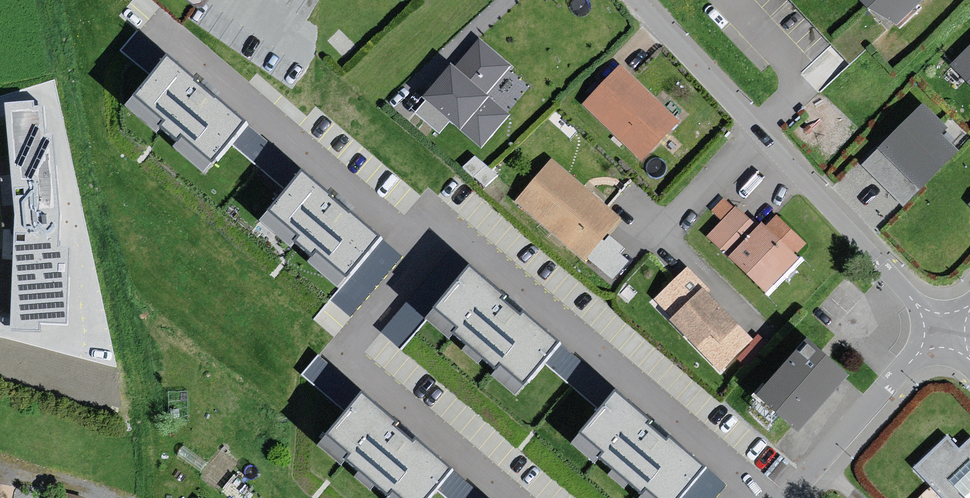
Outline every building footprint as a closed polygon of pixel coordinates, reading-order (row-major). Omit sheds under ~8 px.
[(898,25),(927,0),(863,0),(898,25)] [(451,64),(422,97),(481,148),(510,114),(487,94),(512,65),(480,38),(455,67),(451,64)] [(946,65),(969,91),(969,41),(946,65)] [(167,56),(125,104),(157,131),(160,127),(177,141),(173,146),(205,174),(248,124),(167,56)] [(616,68),(578,108),(639,165),(674,125),(616,68)] [(34,99),(1,100),(14,214),(7,332),(41,331),(41,323),(66,322),(69,249),(58,249),(59,215),(51,133),(45,133),(44,106),(34,106),(34,99)] [(879,148),(920,190),(962,144),(923,104),(879,148)] [(249,153),(271,173),(285,158),(263,138),(249,153)] [(547,162),(509,204),(579,265),(617,222),(547,162)] [(302,172),(260,221),(291,247),(295,243),(311,257),(307,262),(340,290),(382,241),(302,172)] [(733,207),(700,240),(759,294),(801,247),(769,218),(759,228),(755,224),(751,226),(733,207)] [(507,298),(472,268),(428,319),(450,338),(454,333),(496,369),(493,376),(517,396),(562,344),(525,313),(522,316),(504,301),(507,298)] [(647,303),(716,376),(749,345),(701,297),(704,293),(682,268),(647,303)] [(419,283),(383,330),(404,346),(440,299),(419,283)] [(806,337),(754,395),(798,433),(849,375),(806,337)] [(319,352),(302,373),(348,409),(365,388),(319,352)] [(617,393),(573,444),(595,463),(599,459),(641,494),(639,497),(682,497),(706,469),(670,438),(667,441),(649,426),(652,423),(617,393)] [(363,394),(319,445),(342,464),(345,459),(387,495),(386,497),(428,497),(453,470),(416,439),(413,442),(395,427),(398,424),(363,394)] [(913,467),(941,497),(969,497),(969,438),(960,448),(948,435),(913,467)]
